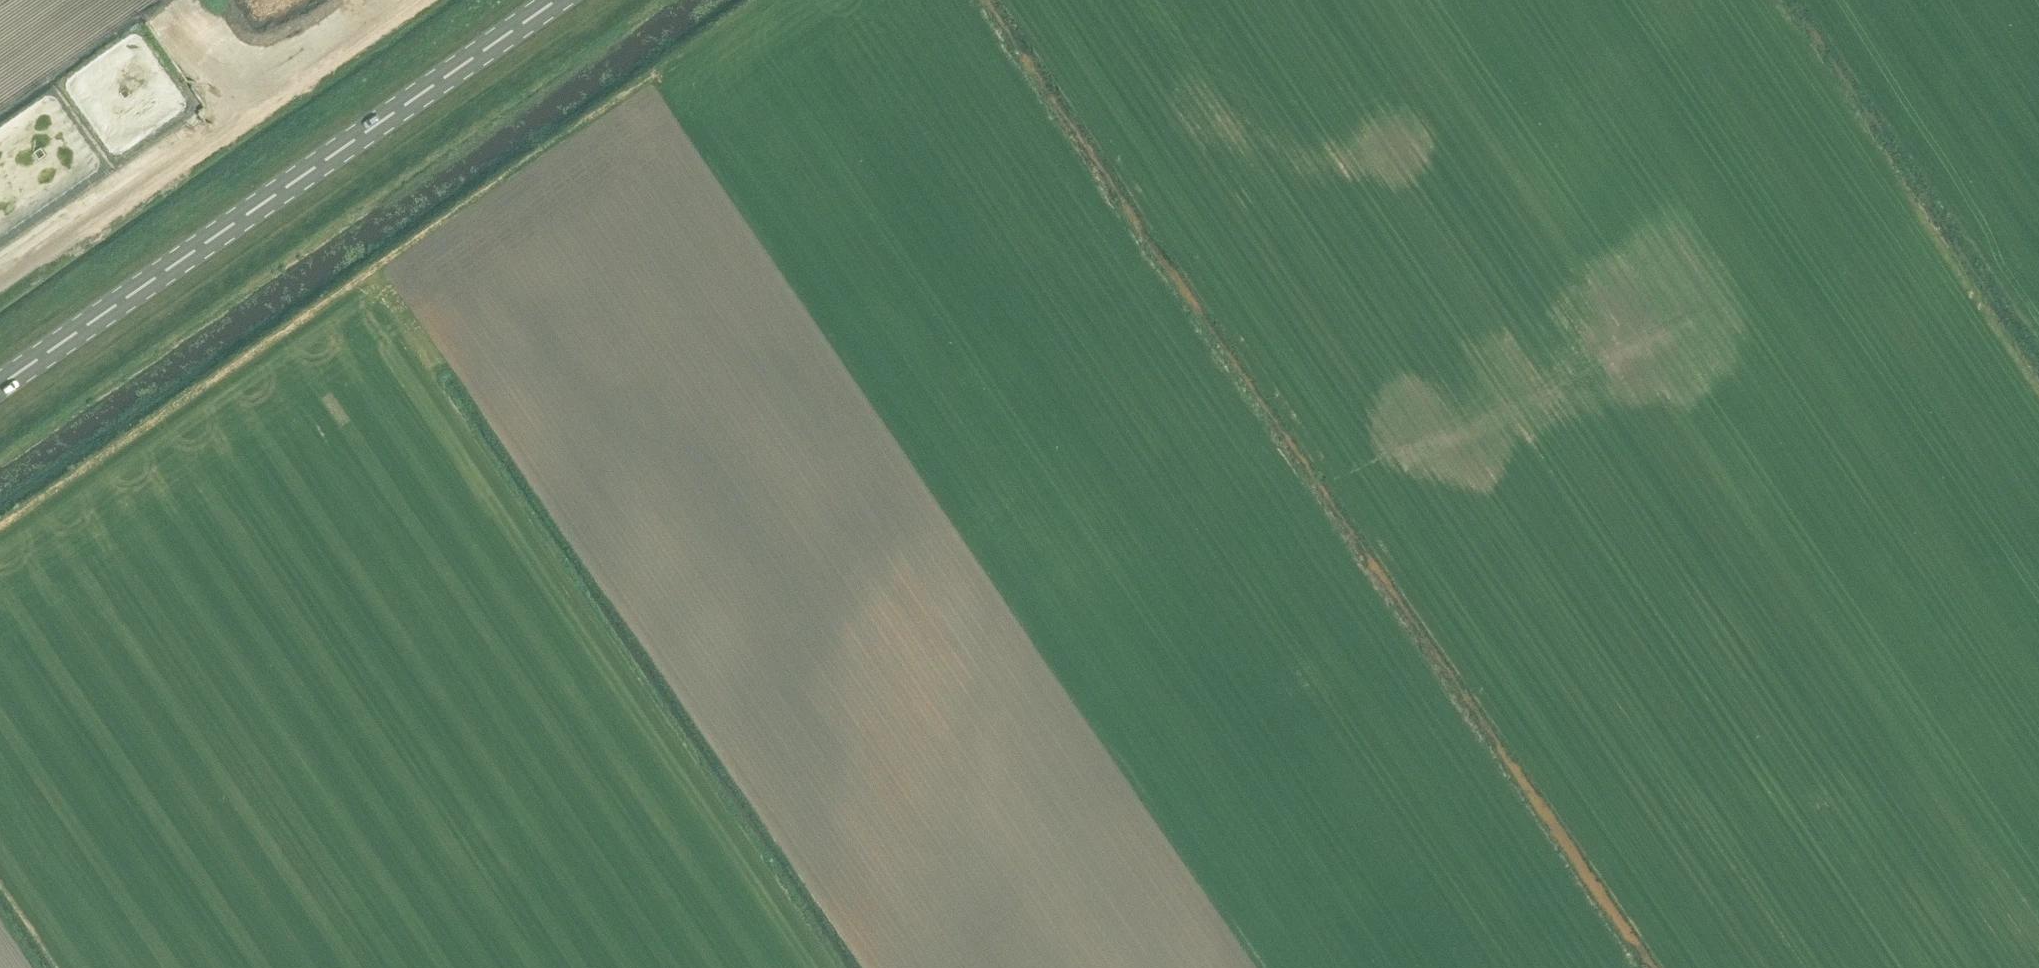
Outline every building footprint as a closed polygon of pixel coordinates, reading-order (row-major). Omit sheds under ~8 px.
[(151,22),(158,36),(168,31),(161,17),(151,22)] [(115,108),(115,132),(133,132),(133,114),(160,115),(161,96),(135,96),(135,108),(115,108)]
